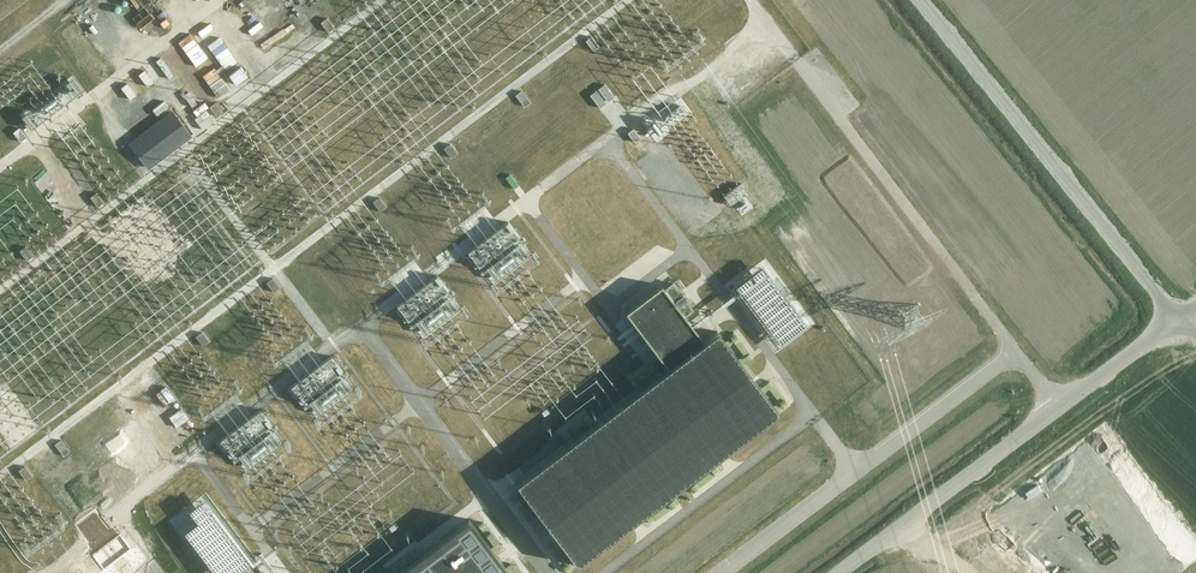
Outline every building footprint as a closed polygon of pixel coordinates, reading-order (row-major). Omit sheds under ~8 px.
[(225,10),(219,13),(227,28),(233,25),(225,10)] [(183,44),(187,53),(201,46),(196,37),(183,44)] [(75,97),(85,91),(75,77),(66,83),(75,97)] [(131,79),(122,85),(131,98),(140,92),(131,79)] [(524,105),(531,102),(525,90),(518,94),(524,105)] [(22,114),(32,128),(40,122),(30,108),(22,114)] [(170,114),(130,145),(149,169),(189,138),(170,114)] [(20,140),(28,136),(23,125),(15,129),(20,140)] [(452,141),(445,146),(453,157),(460,152),(452,141)] [(382,195),(375,200),(382,211),(388,206),(382,195)] [(275,292),(282,287),(275,276),(268,281),(275,292)] [(628,409),(535,480),(597,562),(692,490),(797,410),(733,327),(716,340),(676,286),(644,310),(686,365),(628,409)] [(197,334),(204,345),(212,340),(205,330),(197,334)] [(203,495),(170,522),(212,572),(232,572),(253,556),(203,495)] [(464,512),(385,572),(511,572),(464,512)]
